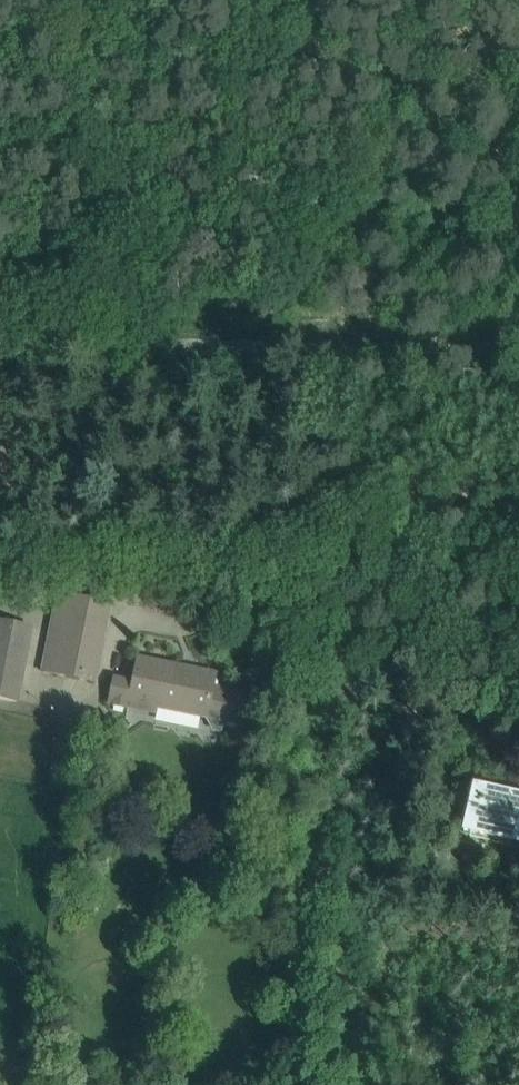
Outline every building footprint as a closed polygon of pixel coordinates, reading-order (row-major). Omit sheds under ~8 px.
[(4,607),(8,585),(0,583),(0,606),(4,607)] [(95,683),(107,627),(111,605),(58,594),(42,672),(95,683)] [(0,621),(0,699),(20,703),(35,628),(0,621)] [(114,679),(110,701),(109,704),(159,714),(160,708),(202,717),(202,718),(209,719),(215,731),(219,732),(221,730),(221,731),(228,726),(229,724),(240,727),(247,693),(213,686),(214,681),(191,676),(191,679),(180,677),(182,667),(138,658),(133,683),(114,679)] [(469,809),(463,834),(518,847),(518,797),(474,787),(469,809)]
